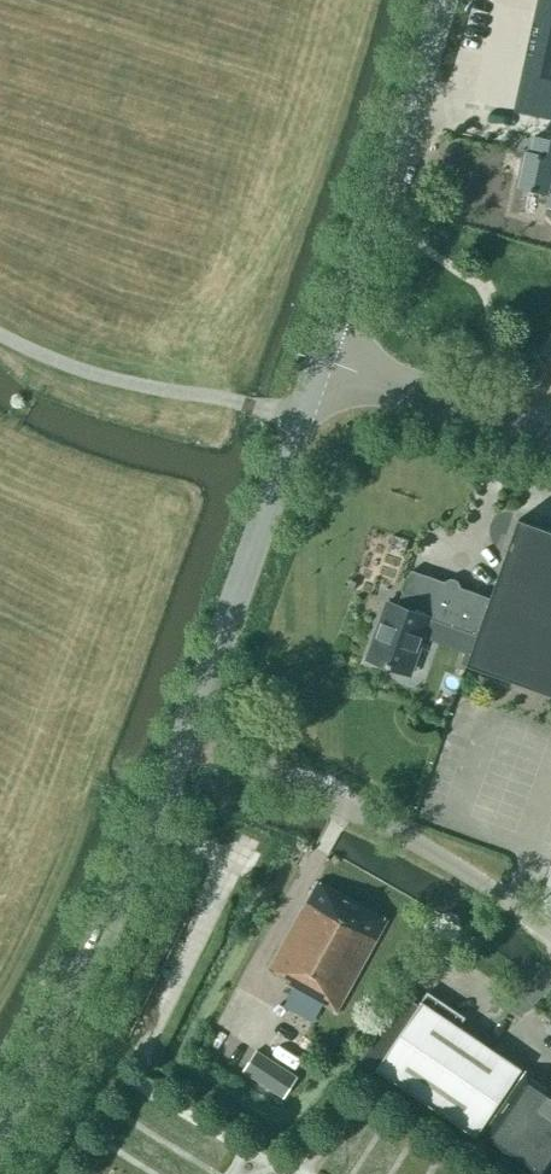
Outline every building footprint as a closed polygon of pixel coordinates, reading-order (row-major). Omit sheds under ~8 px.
[(515,111),(550,119),(550,0),(546,0),(523,110),(515,108),(515,111)] [(519,187),(549,194),(547,207),(550,208),(550,140),(549,139),(548,138),(548,141),(532,137),(529,148),(528,147),(527,149),(529,149),(528,152),(527,152),(519,187)] [(550,695),(550,532),(518,520),(489,600),(479,596),(479,594),(414,571),(412,571),(411,571),(411,572),(409,573),(409,574),(400,598),(402,598),(399,607),(387,603),(379,624),(381,625),(370,656),(372,661),(389,667),(390,668),(391,668),(393,667),(394,667),(394,666),(395,664),(411,670),(429,619),(476,636),(466,665),(550,695)] [(337,1012),(388,920),(318,881),(269,969),(289,980),(287,984),(337,1012)] [(522,1069),(460,1026),(466,1017),(428,991),(395,1038),(396,1039),(376,1068),(481,1139),(480,1140),(529,1173),(550,1173),(550,1087),(550,1089),(526,1072),(522,1078),(518,1076),(522,1069)] [(298,1078),(257,1051),(243,1073),(284,1099),(298,1078)]
